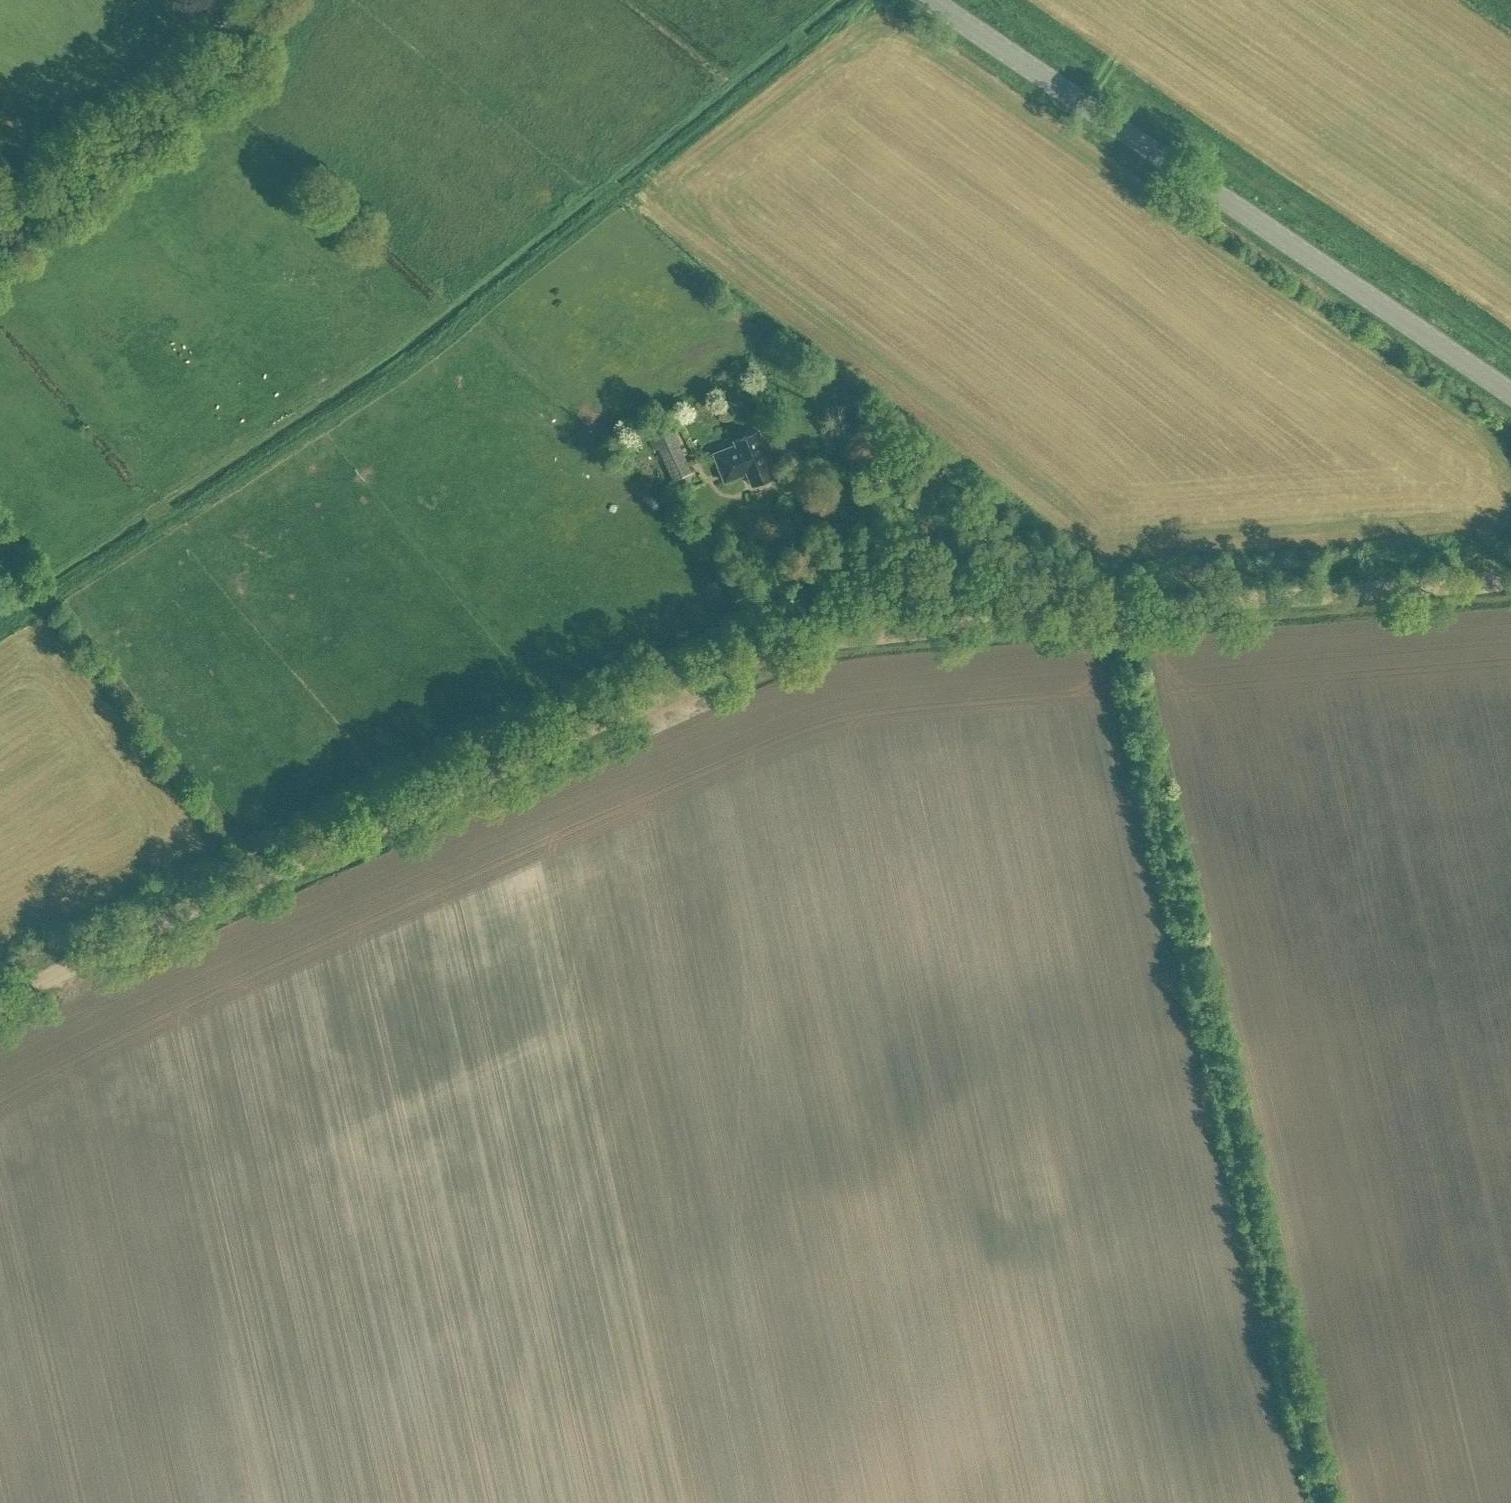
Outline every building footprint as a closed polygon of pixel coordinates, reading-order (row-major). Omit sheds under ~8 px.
[(645,431),(654,449),(656,448),(673,482),(691,473),(667,421),(645,431)] [(774,480),(774,476),(777,475),(759,431),(735,441),(736,444),(713,453),(725,482),(747,473),(752,485),(764,480),(767,483),(774,480)]
